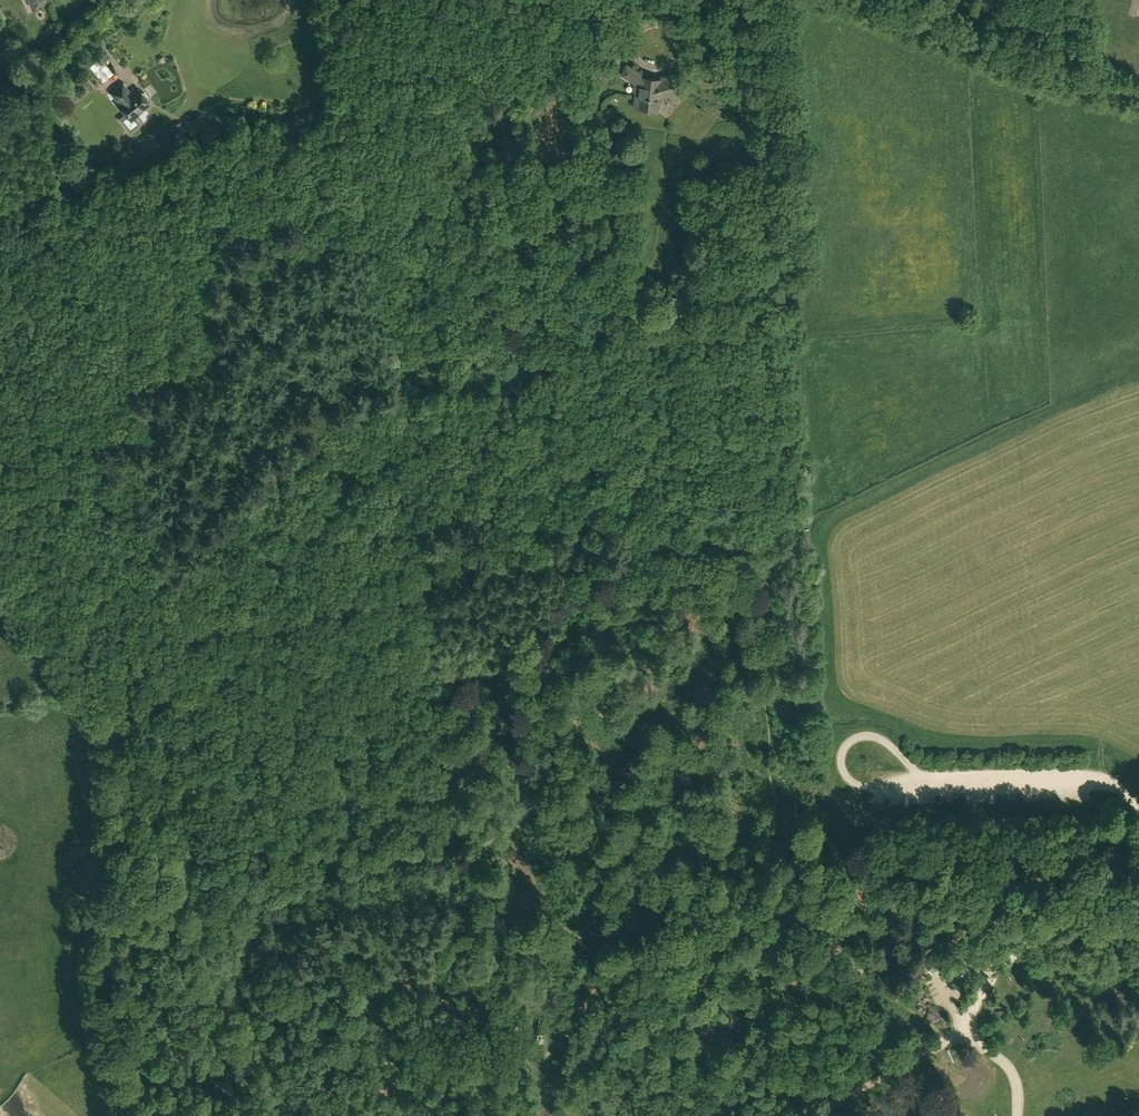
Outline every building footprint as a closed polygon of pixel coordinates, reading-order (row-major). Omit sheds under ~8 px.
[(32,8),(48,1),(47,0),(28,0),(32,8)] [(89,66),(102,82),(114,73),(101,57),(89,66)] [(636,90),(638,90),(636,106),(658,110),(660,97),(684,90),(679,73),(662,78),(646,76),(629,65),(623,74),(636,82),(636,90)] [(132,92),(123,82),(110,93),(119,103),(118,105),(131,120),(152,103),(138,87),(132,92)] [(208,129),(201,114),(184,121),(191,136),(208,129)] [(170,127),(178,148),(189,144),(181,122),(170,127)] [(948,954),(940,946),(924,962),(932,970),(948,954)] [(30,1066),(0,1094),(0,1115),(56,1115),(30,1066)]
